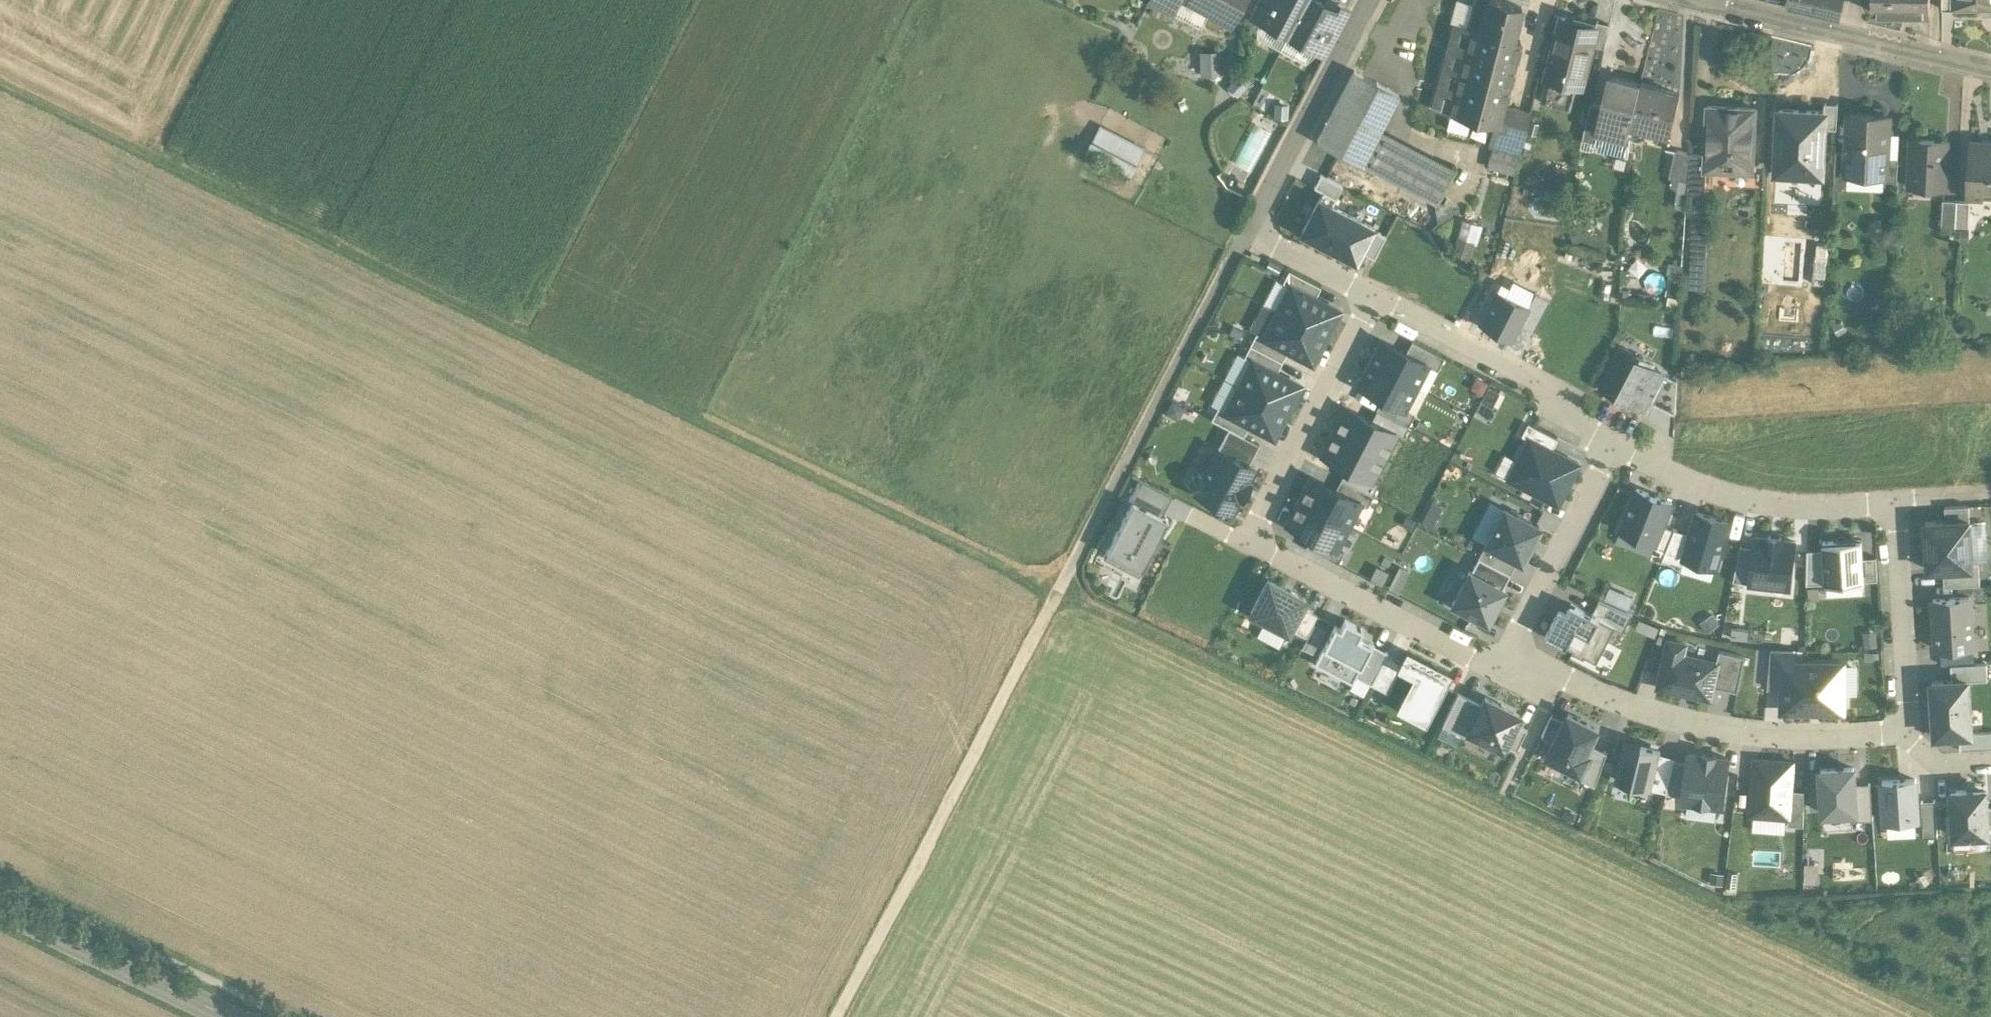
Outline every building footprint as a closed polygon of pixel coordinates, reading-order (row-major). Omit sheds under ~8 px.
[(1148,1),(1173,14),(1180,0),(1148,0),(1148,1)] [(1208,10),(1206,13),(1231,26),(1244,0),(1190,0),(1208,10)] [(1252,17),(1263,23),(1275,0),(1260,0),(1252,17)] [(1316,0),(1275,0),(1263,23),(1311,48),(1336,3),(1330,0),(1329,0),(1326,5),(1316,0)] [(1482,16),(1468,13),(1465,26),(1513,38),(1521,7),(1493,0),(1487,0),(1482,16)] [(1470,6),(1468,13),(1482,16),(1487,0),(1471,0),(1470,6)] [(1786,2),(1838,14),(1841,0),(1787,0),(1786,2)] [(1871,12),(1929,13),(1930,0),(1872,0),(1871,12)] [(1953,0),(1942,0),(1942,9),(1954,9),(1954,6),(1953,6),(1953,0)] [(1953,6),(1954,6),(1981,6),(1981,15),(1990,15),(1990,0),(1953,0),(1953,6)] [(1336,3),(1311,48),(1323,55),(1347,9),(1336,3)] [(1468,13),(1470,6),(1457,3),(1453,23),(1465,26),(1468,13)] [(1596,26),(1562,17),(1547,77),(1547,78),(1541,101),(1560,106),(1566,82),(1581,86),(1592,45),(1597,26),(1596,26)] [(1610,24),(1597,21),(1596,26),(1597,26),(1592,45),(1604,47),(1610,24)] [(1465,26),(1453,23),(1431,111),(1497,129),(1503,105),(1519,40),(1513,38),(1465,26)] [(1221,50),(1200,50),(1200,75),(1222,76),(1221,50)] [(1398,94),(1354,70),(1317,141),(1361,164),(1380,129),(1398,94)] [(1640,84),(1609,76),(1602,105),(1602,106),(1603,107),(1597,129),(1598,129),(1627,136),(1630,125),(1640,84)] [(1679,94),(1640,84),(1630,125),(1669,134),(1679,94)] [(1595,104),(1590,102),(1586,122),(1582,139),(1595,142),(1598,129),(1597,129),(1603,107),(1602,106),(1602,105),(1595,104)] [(1837,129),(1838,104),(1824,104),(1824,111),(1826,111),(1825,129),(1837,129)] [(1529,112),(1503,105),(1497,129),(1485,168),(1513,174),(1529,112)] [(1755,108),(1707,105),(1705,156),(1704,170),(1706,170),(1752,171),(1755,108)] [(1780,109),(1777,172),(1823,174),(1825,129),(1826,111),(1824,111),(1780,109)] [(1888,117),(1849,115),(1847,151),(1846,173),(1847,173),(1884,175),(1885,175),(1886,158),(1888,117)] [(1256,121),(1234,161),(1250,169),(1272,130),(1256,121)] [(1140,147),(1099,126),(1084,155),(1125,176),(1140,147)] [(1454,167),(1380,129),(1361,164),(1436,203),(1454,167)] [(1947,140),(1911,137),(1909,185),(1945,188),(1947,140)] [(1971,142),(1968,196),(1990,197),(1990,143),(1971,142)] [(1689,152),(1675,149),(1669,176),(1688,180),(1689,152)] [(1847,151),(1835,151),(1834,186),(1847,187),(1847,173),(1846,173),(1847,151)] [(1705,156),(1689,152),(1688,180),(1687,194),(1704,195),(1706,170),(1704,170),(1705,156)] [(1898,158),(1886,158),(1885,175),(1884,175),(1883,181),(1897,182),(1898,158)] [(1320,200),(1332,206),(1342,186),(1320,175),(1314,188),(1324,193),(1320,200)] [(1332,206),(1320,200),(1318,199),(1300,234),(1357,262),(1362,251),(1372,232),(1374,227),(1332,206)] [(1956,200),(1942,199),(1941,231),(1954,232),(1955,226),(1956,200)] [(1970,201),(1956,200),(1955,226),(1968,227),(1970,201)] [(1460,218),(1452,253),(1473,258),(1481,223),(1460,218)] [(1372,232),(1362,251),(1375,258),(1385,238),(1372,232)] [(1290,286),(1315,298),(1321,287),(1288,271),(1283,282),(1290,286)] [(1276,312),(1326,338),(1339,312),(1315,298),(1290,286),(1276,312)] [(1479,326),(1511,341),(1519,325),(1528,307),(1496,291),(1479,326)] [(1528,307),(1519,325),(1533,332),(1549,300),(1534,293),(1528,307)] [(1326,338),(1276,312),(1262,337),(1289,351),(1312,364),(1326,338)] [(1283,362),(1289,351),(1262,337),(1256,334),(1250,345),(1283,362)] [(1381,341),(1369,363),(1416,387),(1427,364),(1405,353),(1381,341)] [(1411,341),(1405,353),(1427,364),(1437,369),(1443,357),(1411,341)] [(1277,373),(1283,362),(1250,345),(1245,357),(1252,360),(1277,373)] [(1651,402),(1664,374),(1642,363),(1644,359),(1623,348),(1603,388),(1646,410),(1651,402)] [(1252,360),(1238,387),(1288,412),(1301,386),(1277,373),(1252,360)] [(1404,408),(1416,387),(1369,363),(1358,386),(1382,398),(1404,409),(1404,408)] [(1664,374),(1651,402),(1676,414),(1677,381),(1664,374)] [(1274,438),(1288,412),(1238,387),(1225,412),(1249,425),(1274,438)] [(1404,408),(1404,409),(1382,398),(1376,410),(1408,426),(1414,413),(1404,408)] [(1346,408),(1334,432),(1383,457),(1395,434),(1371,421),(1346,408)] [(1243,437),(1249,425),(1225,412),(1218,409),(1212,420),(1243,437)] [(1402,438),(1408,426),(1376,410),(1371,421),(1395,434),(1402,438)] [(1528,438),(1551,449),(1556,438),(1527,424),(1521,434),(1528,438)] [(1228,430),(1218,449),(1250,465),(1260,446),(1228,430)] [(1371,481),(1383,457),(1334,432),(1322,456),(1346,468),(1371,481)] [(1551,449),(1528,438),(1508,478),(1558,504),(1579,463),(1551,449)] [(1250,465),(1218,449),(1204,476),(1199,474),(1192,475),(1189,481),(1191,488),(1196,491),(1195,492),(1232,512),(1239,498),(1243,500),(1252,483),(1248,481),(1255,468),(1250,465)] [(1346,468),(1341,479),(1373,496),(1378,484),(1371,481),(1346,468)] [(1310,478),(1298,500),(1348,526),(1360,503),(1335,490),(1310,478)] [(1341,479),(1335,490),(1360,503),(1367,507),(1373,496),(1341,479)] [(1133,502),(1161,516),(1172,496),(1140,480),(1129,500),(1133,502)] [(1663,522),(1670,502),(1637,489),(1620,530),(1654,543),(1663,522)] [(1336,549),(1348,526),(1298,500),(1286,524),(1311,537),(1336,549)] [(1161,516),(1133,502),(1107,553),(1142,571),(1169,520),(1161,516)] [(1946,507),(1947,521),(1970,519),(1969,506),(1946,507)] [(1503,509),(1485,544),(1517,560),(1521,563),(1539,527),(1503,509)] [(1727,522),(1696,512),(1690,532),(1682,557),(1713,566),(1727,522)] [(1928,570),(1943,569),(1973,568),(1973,562),(1970,519),(1947,521),(1925,523),(1928,570)] [(1664,558),(1676,528),(1663,522),(1654,543),(1649,561),(1661,565),(1664,558)] [(1682,557),(1690,532),(1676,528),(1664,558),(1681,563),(1682,557)] [(1750,583),(1790,588),(1795,542),(1782,541),(1782,538),(1768,536),(1768,539),(1756,537),(1754,548),(1750,583)] [(1336,549),(1311,537),(1305,548),(1337,564),(1343,553),(1336,549)] [(1823,550),(1825,583),(1863,581),(1861,557),(1861,541),(1823,543),(1823,550)] [(1509,575),(1517,560),(1485,544),(1477,559),(1509,575)] [(1734,582),(1750,583),(1754,548),(1739,547),(1734,582)] [(1806,584),(1825,583),(1823,550),(1804,551),(1806,584)] [(1861,557),(1863,581),(1876,580),(1875,556),(1861,557)] [(1502,589),(1509,575),(1477,559),(1471,572),(1502,589)] [(1979,561),(1973,562),(1973,568),(1943,569),(1944,586),(1980,584),(1979,561)] [(1471,572),(1469,572),(1452,605),(1487,623),(1504,589),(1502,589),(1471,572)] [(1307,600),(1267,579),(1249,614),(1289,634),(1291,630),(1302,609),(1307,600)] [(1863,581),(1825,583),(1825,596),(1863,594),(1863,581)] [(1634,598),(1610,588),(1605,602),(1628,612),(1634,598)] [(1933,599),(1936,650),(1973,648),(1971,597),(1933,599)] [(1599,601),(1592,615),(1615,628),(1623,632),(1633,614),(1599,601)] [(1596,663),(1615,628),(1592,615),(1572,604),(1562,621),(1556,617),(1545,636),(1596,663)] [(1317,617),(1302,609),(1291,630),(1306,638),(1313,624),(1317,617)] [(1361,629),(1345,622),(1340,630),(1334,627),(1316,665),(1353,683),(1355,677),(1371,645),(1357,639),(1361,629)] [(1713,687),(1718,663),(1683,655),(1685,644),(1668,640),(1658,687),(1710,698),(1713,687)] [(1372,685),(1387,653),(1371,645),(1355,677),(1372,685)] [(1718,663),(1713,687),(1738,692),(1746,656),(1721,650),(1718,663)] [(1771,651),(1768,687),(1783,687),(1783,665),(1794,665),(1794,650),(1771,651)] [(1399,667),(1402,660),(1387,653),(1372,685),(1387,692),(1399,667)] [(1425,722),(1449,674),(1406,653),(1402,660),(1399,667),(1414,674),(1397,709),(1425,722)] [(1987,663),(1952,665),(1953,681),(1968,680),(1988,679),(1987,663)] [(1783,712),(1842,712),(1843,666),(1794,665),(1783,665),(1783,687),(1783,712)] [(1971,733),(1968,680),(1953,681),(1932,682),(1935,735),(1960,734),(1971,733)] [(1468,733),(1481,705),(1457,694),(1442,726),(1466,737),(1468,733)] [(1518,715),(1484,699),(1481,705),(1468,733),(1502,749),(1503,746),(1513,725),(1518,715)] [(1599,729),(1568,714),(1564,722),(1554,743),(1547,757),(1578,772),(1591,746),(1599,729)] [(1554,743),(1564,722),(1551,716),(1541,737),(1554,743)] [(1526,731),(1513,725),(1503,746),(1516,752),(1526,731)] [(1960,734),(1961,751),(1990,749),(1990,732),(1971,733),(1960,734)] [(1615,780),(1652,789),(1660,754),(1660,750),(1624,741),(1615,780)] [(1608,754),(1591,746),(1578,772),(1580,773),(1578,778),(1595,786),(1608,754)] [(1667,793),(1674,760),(1675,757),(1660,754),(1652,789),(1667,793)] [(1702,756),(1689,754),(1688,762),(1684,796),(1683,801),(1722,806),(1728,759),(1714,757),(1715,756),(1702,754),(1702,756)] [(1688,762),(1674,760),(1667,793),(1666,794),(1684,796),(1688,762)] [(1792,762),(1754,760),(1751,815),(1789,817),(1790,790),(1792,762)] [(1853,769),(1821,771),(1823,814),(1851,812),(1856,812),(1854,785),(1853,769)] [(1885,822),(1922,820),(1921,802),(1920,779),(1882,782),(1885,822)] [(1852,821),(1872,820),(1870,785),(1854,785),(1856,812),(1851,812),(1852,821)] [(1790,790),(1789,817),(1788,826),(1802,827),(1804,790),(1790,790)] [(1987,790),(1951,791),(1953,838),(1988,836),(1987,807),(1987,790)] [(1936,801),(1921,802),(1922,820),(1923,837),(1938,836),(1936,801)]
